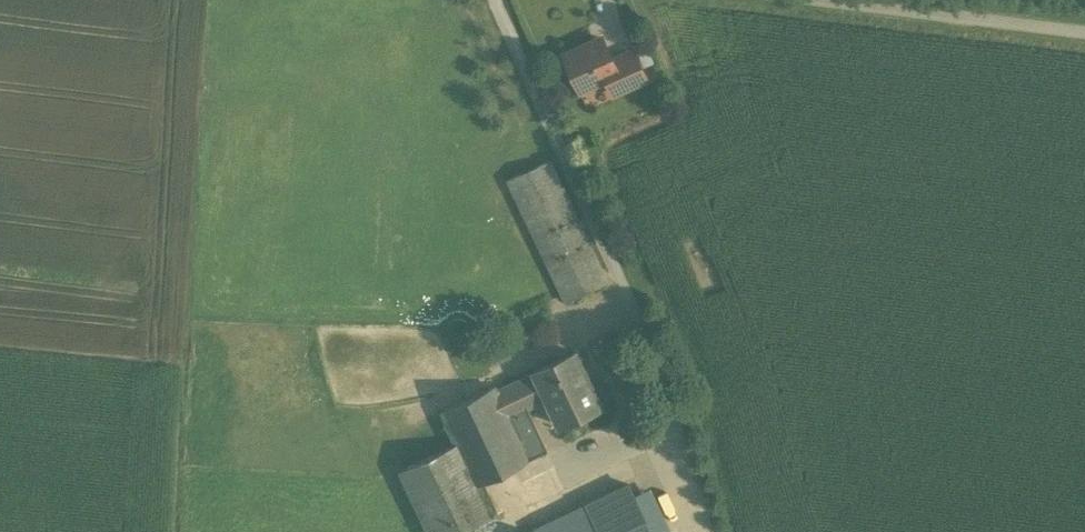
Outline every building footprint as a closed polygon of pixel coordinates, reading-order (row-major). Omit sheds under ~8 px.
[(601,38),(564,55),(580,90),(606,78),(617,73),(611,60),(601,38)] [(632,50),(611,60),(617,73),(606,78),(613,94),(646,79),(632,50)] [(606,282),(549,160),(507,180),(565,301),(606,282)] [(502,339),(482,348),(489,363),(509,354),(502,339)] [(574,351),(533,370),(534,372),(497,390),(496,390),(508,416),(527,407),(546,398),(559,425),(600,406),(574,351)] [(467,399),(441,411),(456,444),(475,484),(480,482),(547,450),(527,407),(508,416),(496,390),(497,390),(495,386),(467,399)] [(456,444),(400,470),(405,481),(429,531),(458,531),(496,514),(480,482),(475,484),(456,444)] [(555,531),(651,531),(628,484),(586,503),(592,515),(555,531)]
